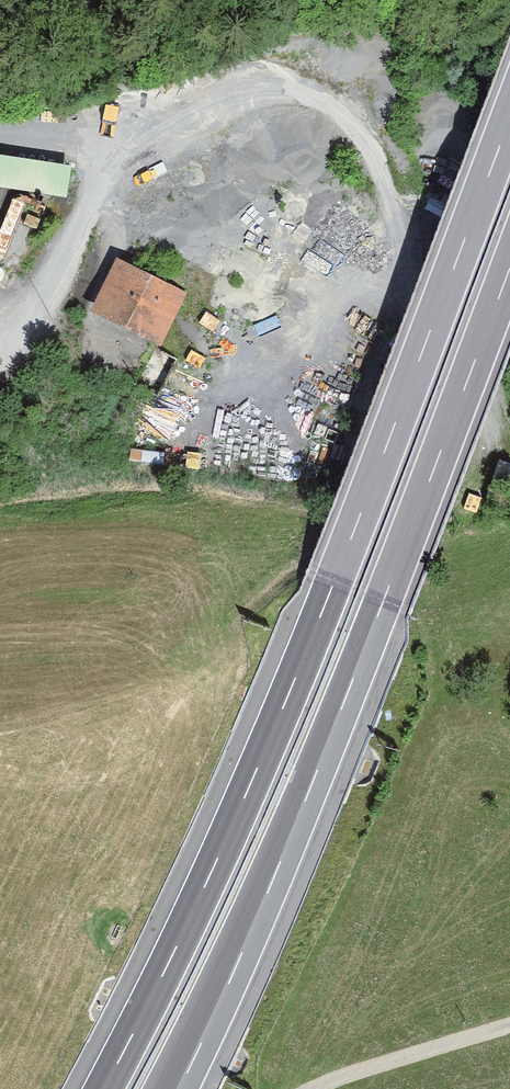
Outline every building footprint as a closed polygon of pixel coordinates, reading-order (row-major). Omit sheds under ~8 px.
[(66,193),(70,160),(0,151),(0,185),(66,193)] [(6,261),(28,200),(0,189),(0,259),(6,261)] [(176,295),(111,266),(88,318),(154,347),(176,295)] [(174,357),(166,379),(202,393),(210,371),(174,357)]
